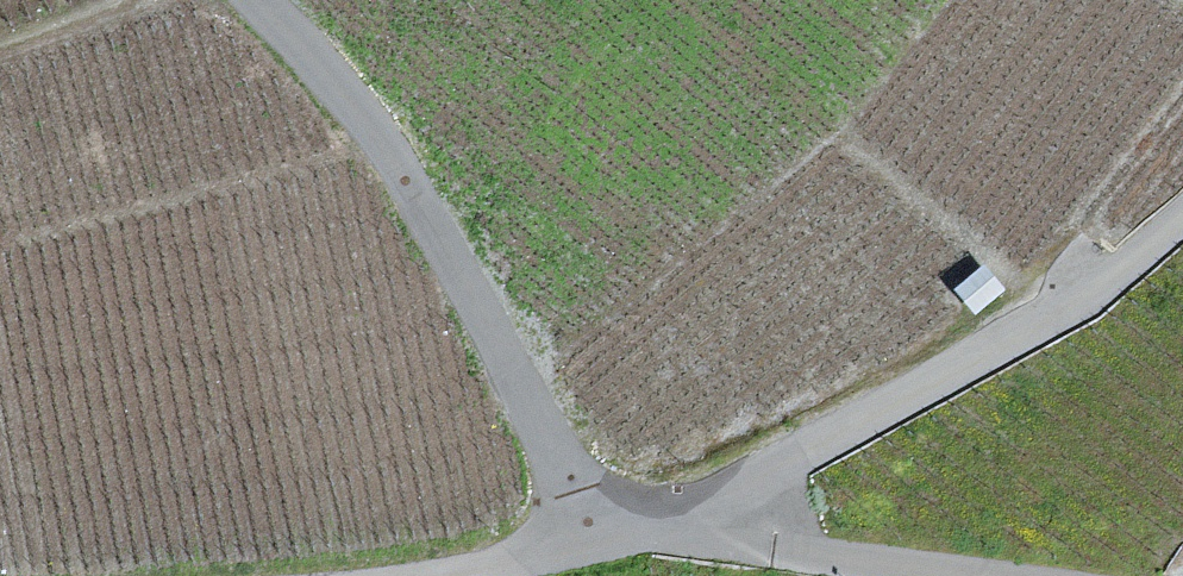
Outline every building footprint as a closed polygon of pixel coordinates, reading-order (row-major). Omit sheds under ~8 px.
[(1002,291),(985,271),(960,291),(977,312),(1002,291)]
